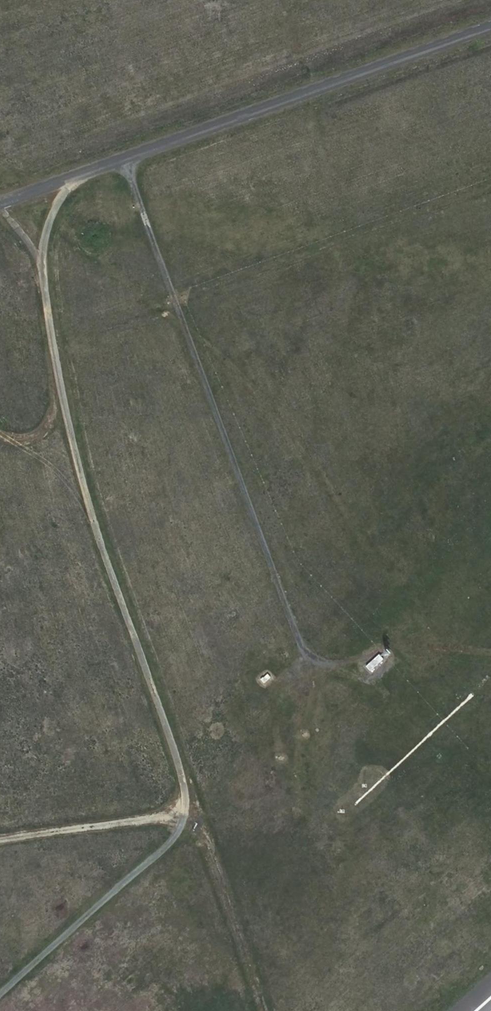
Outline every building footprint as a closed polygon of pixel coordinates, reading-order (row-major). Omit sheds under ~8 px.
[(386,645),(366,664),(374,673),(394,653),(386,645)] [(266,673),(258,678),(264,685),(271,680),(266,673)]
